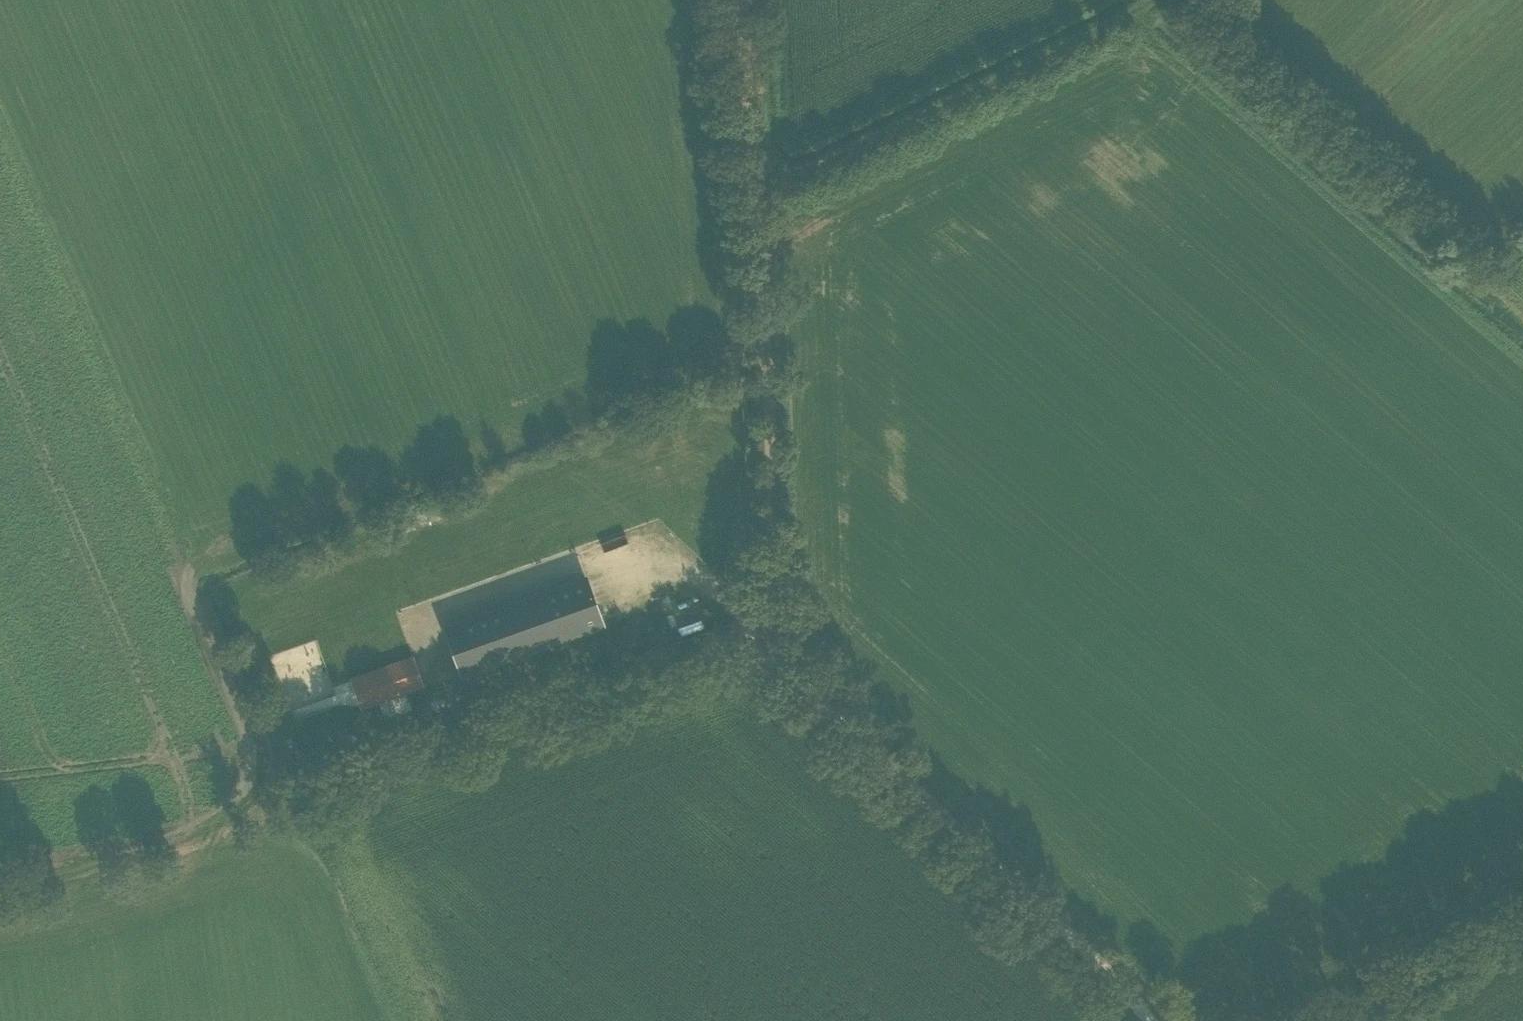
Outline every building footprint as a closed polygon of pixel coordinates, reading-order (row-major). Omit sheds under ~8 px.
[(445,628),(462,674),(603,624),(586,578),(445,628)] [(413,658),(351,680),(361,706),(422,684),(413,658)]
